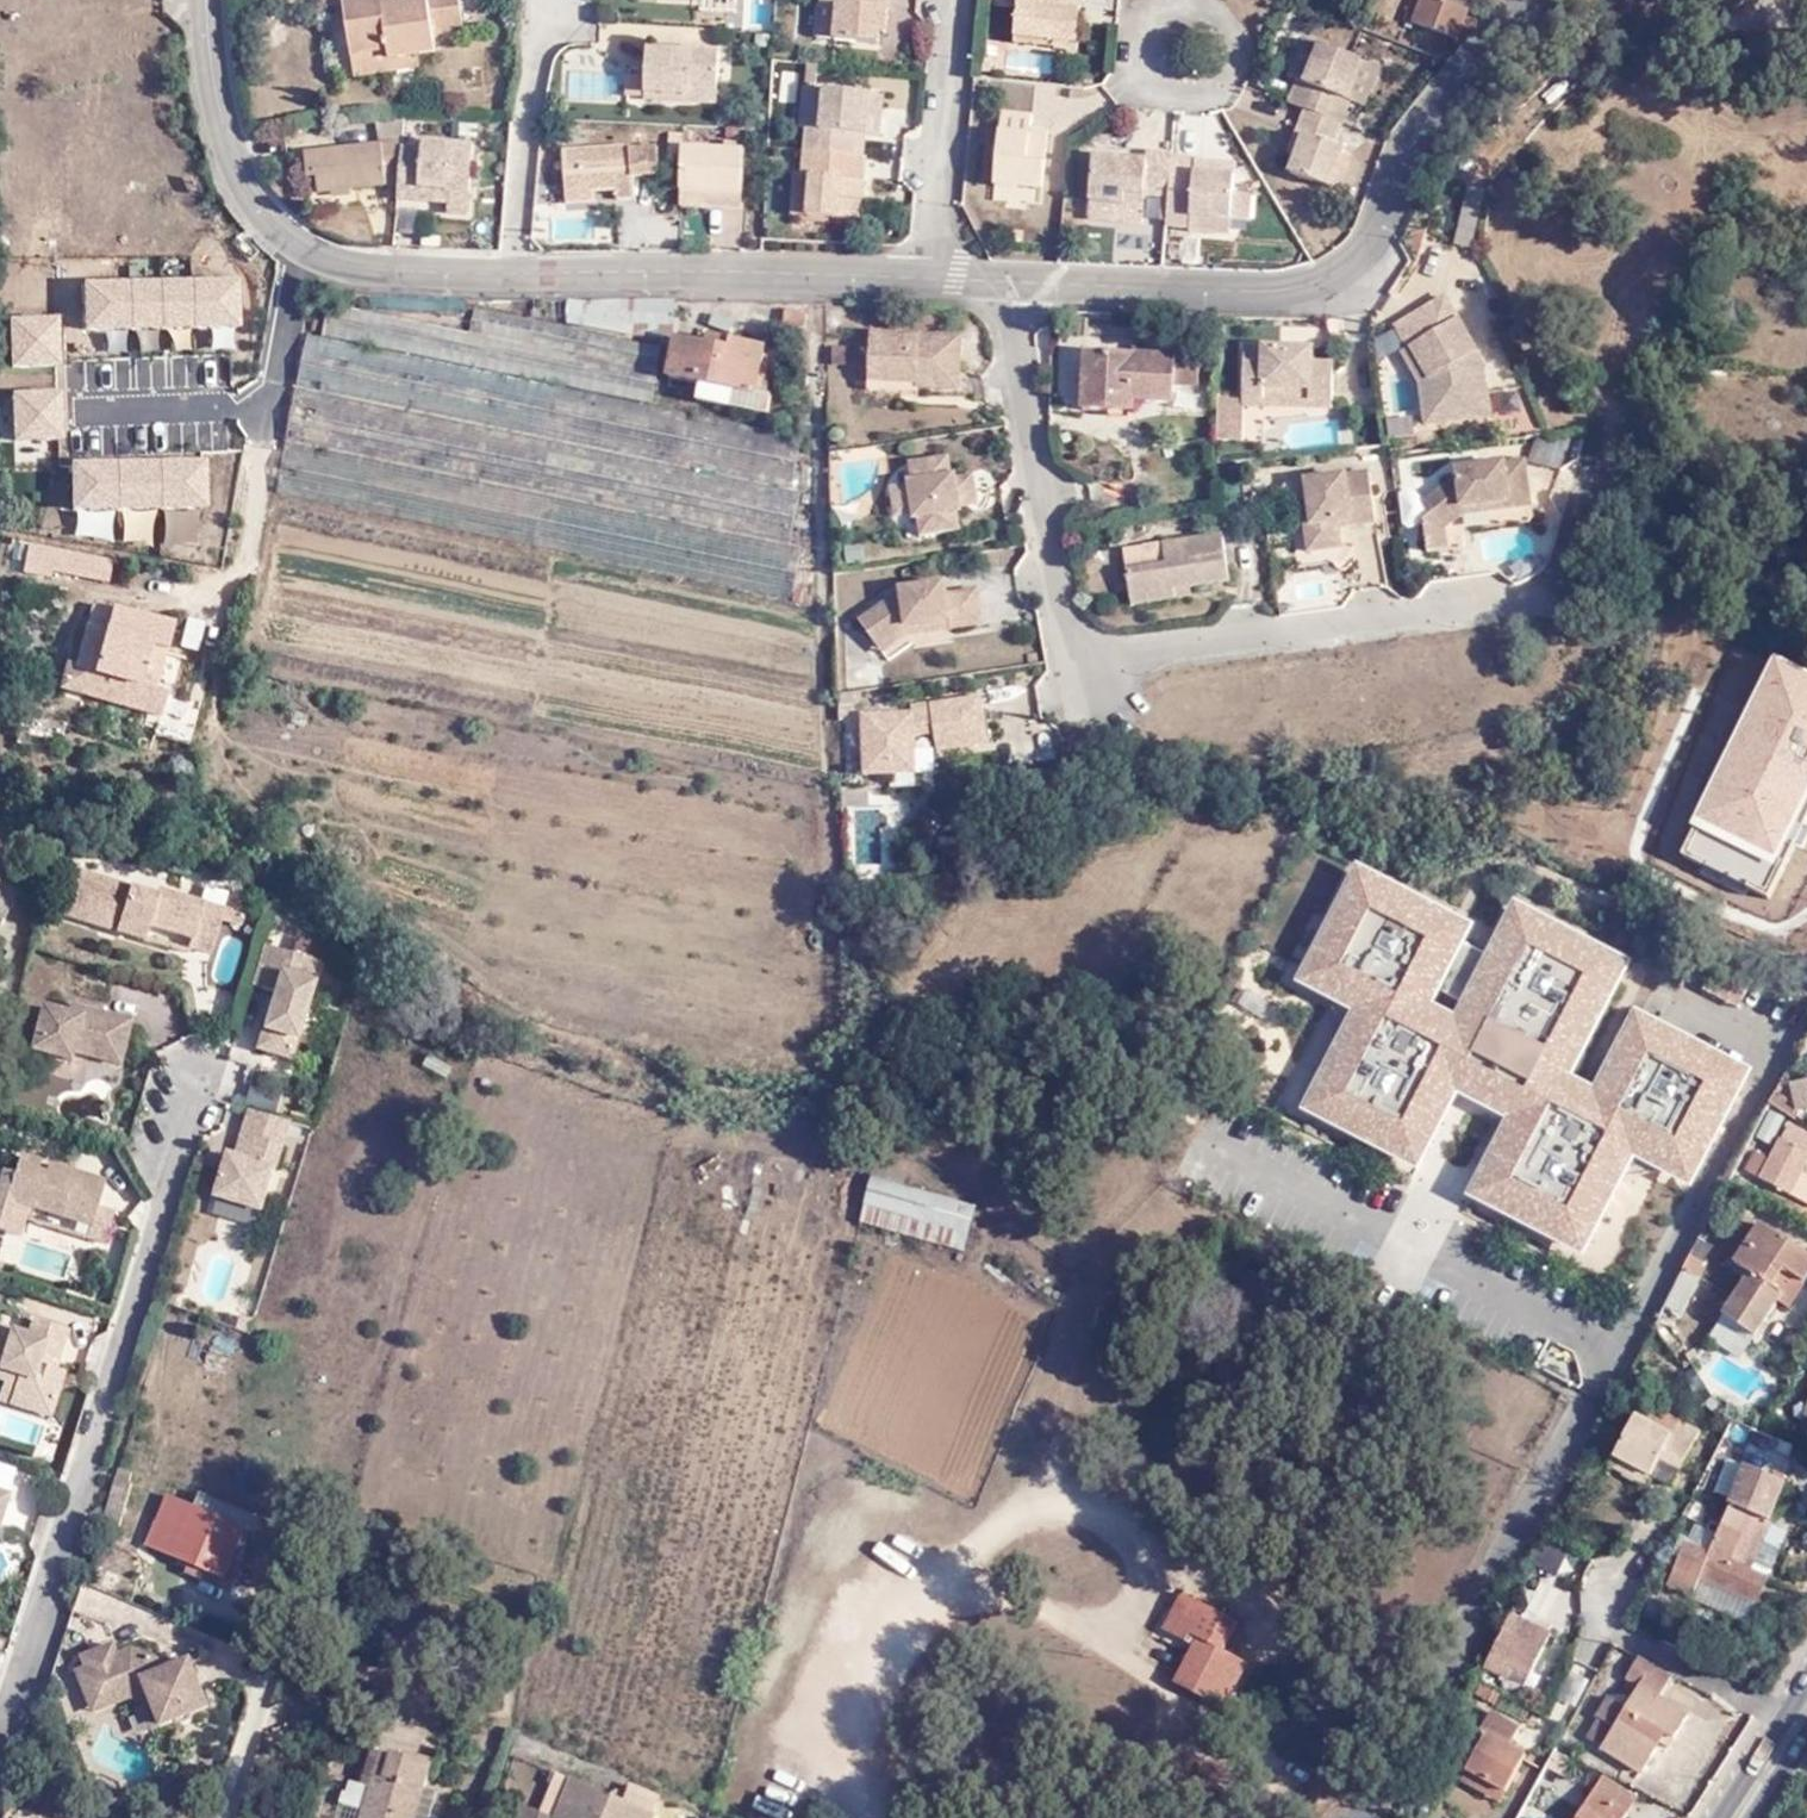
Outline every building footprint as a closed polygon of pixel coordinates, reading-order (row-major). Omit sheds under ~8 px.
[(423,44),(438,42),(436,26),(467,20),(463,0),(349,0),(354,47),(393,43),(393,49),(423,44)] [(891,0),(837,0),(836,0),(817,0),(814,34),(879,40),(880,22),(889,23),(891,0)] [(1058,45),(1084,47),(1086,18),(1081,17),(1082,5),(1063,4),(1063,0),(1019,0),(1017,31),(1059,35),(1058,45)] [(1464,0),(1401,0),(1399,5),(1453,27),(1464,0)] [(880,51),(907,58),(915,30),(888,23),(880,51)] [(1015,42),(1058,45),(1059,35),(1017,31),(1015,42)] [(1304,99),(1328,109),(1337,86),(1345,89),(1361,51),(1321,35),(1317,44),(1305,74),(1297,70),(1287,92),(1304,99)] [(672,88),(718,92),(719,48),(650,41),(646,93),(672,95),(672,88)] [(1309,41),(1297,70),(1305,74),(1317,44),(1309,41)] [(425,55),(423,44),(393,49),(393,43),(354,47),(356,64),(425,55)] [(1022,52),(1022,73),(1053,72),(1053,51),(1022,52)] [(1361,51),(1345,89),(1365,97),(1380,59),(1361,51)] [(566,73),(568,101),(617,96),(615,69),(566,73)] [(806,123),(804,145),(858,151),(861,127),(867,88),(800,83),(798,123),(806,123)] [(885,89),(867,88),(861,127),(881,129),(885,89)] [(1332,135),(1340,114),(1328,109),(1304,99),(1294,122),(1304,127),(1295,147),(1289,162),(1328,178),(1337,155),(1343,139),(1332,135)] [(377,127),(401,124),(400,105),(374,108),(377,127)] [(996,185),(1047,188),(1052,126),(1034,125),(1034,114),(1001,111),(996,185)] [(1285,143),(1295,147),(1304,127),(1294,122),(1285,143)] [(443,174),(471,179),(476,136),(426,128),(425,133),(401,128),(401,124),(377,127),(299,136),(303,167),(311,166),(313,181),(382,174),(381,162),(398,161),(395,184),(440,191),(443,174)] [(684,184),(742,187),(745,146),(693,145),(694,126),(684,126),(684,137),(672,135),(671,153),(685,153),(684,184)] [(633,168),(632,141),(632,138),(564,142),(566,182),(592,182),(614,181),(614,189),(633,188),(633,168)] [(658,140),(632,141),(633,168),(660,168),(658,140)] [(1160,215),(1170,216),(1175,147),(1150,144),(1148,152),(1094,149),(1090,192),(1146,196),(1145,187),(1162,189),(1160,215)] [(864,200),(868,151),(858,151),(804,145),(803,172),(796,173),(793,215),(849,218),(849,200),(864,200)] [(1175,147),(1170,216),(1190,218),(1190,224),(1230,227),(1232,202),(1235,168),(1220,166),(1199,164),(1200,156),(1200,149),(1175,147)] [(1347,158),(1337,155),(1328,178),(1339,182),(1347,158)] [(1221,157),(1200,156),(1199,164),(1220,166),(1221,157)] [(881,159),(880,176),(902,177),(903,160),(881,159)] [(469,195),(471,179),(443,174),(440,191),(469,195)] [(567,193),(593,194),(592,182),(566,182),(567,193)] [(742,204),(742,187),(684,184),(683,199),(742,204)] [(1145,216),(1146,196),(1090,192),(1088,210),(1145,216)] [(867,200),(864,200),(849,200),(849,218),(865,219),(867,200)] [(1232,202),(1230,227),(1251,229),(1252,203),(1232,202)] [(1427,381),(1434,429),(1488,421),(1482,371),(1444,301),(1392,330),(1405,353),(1408,350),(1427,381)] [(462,374),(652,408),(662,349),(472,315),(468,343),(462,374)] [(322,349),(462,374),(468,343),(327,317),(322,349)] [(674,380),(679,341),(670,340),(665,379),(674,380)] [(707,346),(679,341),(674,380),(701,385),(754,392),(762,346),(707,340),(707,346)] [(909,380),(908,391),(908,396),(952,396),(954,343),(863,340),(860,378),(909,380)] [(1423,430),(1434,429),(1427,381),(1408,350),(1405,353),(1399,358),(1418,388),(1423,430)] [(1205,357),(1081,354),(1080,409),(1131,411),(1130,401),(1171,401),(1172,389),(1205,389),(1205,357)] [(1240,356),(1241,372),(1261,372),(1261,356),(1240,356)] [(1241,372),(1241,407),(1241,411),(1263,410),(1264,406),(1263,396),(1310,396),(1311,406),(1333,405),(1333,373),(1311,373),(1312,356),(1261,356),(1261,372),(1241,372)] [(859,388),(908,391),(909,380),(860,378),(859,388)] [(769,394),(754,392),(701,385),(698,404),(765,413),(769,394)] [(1263,396),(1264,406),(1311,406),(1310,396),(1263,396)] [(1334,415),(1333,405),(1311,406),(1311,416),(1334,415)] [(1241,407),(1216,408),(1215,436),(1217,451),(1241,451),(1241,419),(1241,411),(1241,407)] [(1241,411),(1241,419),(1264,419),(1263,410),(1241,411)] [(57,487),(57,450),(24,449),(24,487),(57,487)] [(962,517),(959,485),(952,486),(945,482),(943,466),(905,472),(906,495),(903,495),(907,527),(914,527),(916,545),(954,539),(951,518),(962,517)] [(1399,506),(1403,531),(1417,540),(1425,527),(1432,520),(1446,536),(1463,522),(1463,511),(1489,510),(1490,519),(1533,513),(1527,467),(1458,477),(1460,484),(1441,495),(1428,511),(1416,496),(1407,496),(1399,506)] [(1368,482),(1306,490),(1308,513),(1302,514),(1306,561),(1340,557),(1338,537),(1375,531),(1368,482)] [(971,483),(959,485),(962,517),(974,516),(971,483)] [(907,527),(903,495),(887,497),(890,529),(907,527)] [(1463,511),(1463,522),(1490,519),(1489,510),(1463,511)] [(1432,520),(1425,527),(1428,557),(1447,554),(1446,536),(1432,520)] [(119,559),(3,534),(2,544),(8,545),(3,566),(18,570),(21,560),(113,578),(119,559)] [(1192,548),(1160,554),(1164,576),(1143,579),(1125,581),(1131,616),(1172,610),(1170,600),(1186,597),(1226,591),(1221,543),(1192,548)] [(1164,576),(1160,554),(1140,558),(1143,579),(1164,576)] [(946,626),(950,638),(981,633),(976,599),(942,604),(940,590),(899,598),(857,632),(873,654),(901,635),(946,626)] [(163,618),(86,596),(71,660),(59,658),(51,682),(103,697),(109,672),(147,684),(163,618)] [(1170,600),(1172,610),(1187,608),(1186,597),(1170,600)] [(185,617),(181,647),(199,648),(202,619),(185,617)] [(906,646),(950,638),(946,626),(901,635),(873,654),(880,664),(906,646)] [(1679,856),(1770,900),(1806,823),(1806,674),(1772,656),(1679,856)] [(890,766),(915,766),(914,744),(933,743),(936,759),(987,751),(979,704),(930,710),(931,721),(912,723),(912,718),(861,722),(864,771),(890,771),(890,766)] [(186,723),(150,715),(145,730),(182,740),(186,723)] [(915,781),(915,766),(890,766),(890,771),(864,771),(864,781),(915,781)] [(844,793),(844,813),(870,812),(868,793),(844,793)] [(1416,1159),(1452,1087),(1502,1112),(1465,1187),(1583,1246),(1631,1152),(1689,1181),(1750,1060),(1632,1001),(1593,1079),(1571,1068),(1630,951),(1511,892),(1454,1006),(1430,994),(1471,914),(1352,855),(1293,973),(1348,1000),(1298,1100),(1416,1159)] [(223,914),(225,902),(161,884),(159,889),(80,867),(68,911),(107,922),(110,912),(124,916),(122,925),(150,933),(154,919),(196,930),(193,942),(214,946),(223,914)] [(17,891),(0,881),(0,920),(17,891)] [(247,908),(225,902),(223,914),(245,919),(247,908)] [(274,950),(262,988),(276,990),(259,1049),(294,1057),(321,962),(274,950)] [(72,1009),(43,1002),(33,1046),(74,1056),(76,1049),(124,1060),(133,1015),(74,1000),(72,1009)] [(241,1102),(252,1063),(228,1056),(217,1096),(241,1102)] [(251,1073),(248,1106),(280,1109),(283,1075),(251,1073)] [(1786,1082),(1792,1110),(1806,1106),(1806,1078),(1786,1082)] [(1794,1113),(1768,1095),(1764,1101),(1790,1118),(1794,1113)] [(285,1147),(291,1119),(256,1109),(248,1133),(247,1133),(240,1154),(232,1152),(219,1197),(266,1210),(286,1147),(285,1147)] [(1806,1144),(1806,1132),(1783,1116),(1771,1138),(1759,1131),(1750,1144),(1766,1154),(1755,1174),(1775,1186),(1776,1184),(1786,1164),(1793,1169),(1794,1167),(1806,1144)] [(23,1150),(17,1168),(5,1165),(0,1181),(0,1226),(8,1228),(17,1199),(90,1220),(87,1231),(107,1237),(117,1205),(100,1198),(102,1192),(94,1189),(97,1179),(90,1177),(92,1171),(77,1169),(78,1163),(50,1156),(48,1166),(40,1164),(42,1156),(23,1150)] [(1794,1167),(1793,1169),(1786,1164),(1776,1184),(1806,1202),(1806,1174),(1794,1167)] [(969,1212),(866,1183),(853,1228),(958,1256),(969,1212)] [(1799,1278),(1806,1266),(1806,1251),(1752,1218),(1728,1257),(1746,1268),(1717,1312),(1750,1332),(1773,1295),(1775,1290),(1765,1283),(1776,1263),(1799,1278)] [(1712,1244),(1692,1232),(1657,1299),(1670,1321),(1712,1244)] [(1785,1301),(1799,1278),(1776,1263),(1765,1283),(1775,1290),(1773,1295),(1785,1301)] [(60,1362),(72,1321),(41,1312),(35,1328),(0,1318),(0,1367),(12,1370),(21,1373),(16,1395),(54,1406),(64,1378),(56,1375),(60,1362)] [(1750,1332),(1717,1312),(1703,1334),(1736,1355),(1750,1332)] [(68,1364),(60,1362),(56,1375),(64,1378),(68,1364)] [(21,1373),(12,1370),(6,1392),(16,1395),(21,1373)] [(1658,1448),(1679,1458),(1695,1428),(1675,1418),(1668,1430),(1631,1413),(1610,1454),(1646,1472),(1654,1456),(1658,1448)] [(1744,1450),(1752,1430),(1733,1423),(1726,1443),(1744,1450)] [(1673,1466),(1679,1458),(1658,1448),(1654,1456),(1673,1466)] [(1646,1472),(1610,1454),(1605,1464),(1640,1482),(1646,1472)] [(4,1522),(13,1490),(0,1486),(0,1521),(4,1522)] [(245,1528),(256,1531),(260,1520),(199,1494),(193,1507),(245,1528)] [(226,1579),(245,1528),(193,1507),(169,1498),(149,1546),(226,1579)] [(1743,1517),(1724,1507),(1700,1555),(1678,1545),(1660,1584),(1685,1596),(1694,1577),(1749,1602),(1760,1580),(1722,1562),(1743,1517)] [(1543,1567),(1559,1573),(1567,1552),(1551,1546),(1543,1567)] [(1204,1691),(1228,1646),(1218,1640),(1231,1611),(1174,1583),(1156,1619),(1186,1635),(1166,1672),(1204,1691)] [(1516,1616),(1505,1610),(1483,1652),(1504,1664),(1524,1674),(1547,1631),(1523,1619),(1513,1634),(1508,1630),(1516,1616)] [(1242,1653),(1228,1646),(1204,1691),(1216,1697),(1242,1653)] [(89,1662),(94,1673),(106,1702),(141,1688),(158,1697),(158,1708),(160,1708),(169,1730),(182,1725),(183,1721),(187,1715),(198,1712),(205,1717),(216,1713),(196,1665),(168,1678),(161,1664),(143,1658),(140,1654),(125,1659),(119,1649),(89,1662)] [(1483,1652),(1477,1663),(1499,1674),(1504,1664),(1483,1652)] [(1654,1695),(1667,1672),(1634,1656),(1622,1677),(1635,1684),(1622,1708),(1612,1725),(1593,1715),(1581,1736),(1636,1768),(1656,1730),(1667,1735),(1680,1710),(1654,1695)] [(106,1702),(94,1673),(85,1677),(100,1716),(130,1703),(137,1701),(158,1708),(158,1697),(141,1688),(106,1702)] [(1604,1697),(1593,1715),(1612,1725),(1622,1708),(1604,1697)] [(1463,1767),(1503,1787),(1522,1752),(1503,1741),(1514,1724),(1485,1710),(1475,1728),(1482,1731),(1463,1767)] [(378,1755),(357,1817),(427,1817),(435,1791),(423,1788),(429,1764),(390,1753),(389,1757),(378,1755)] [(654,1788),(626,1776),(619,1795),(552,1766),(535,1806),(515,1798),(507,1817),(653,1817),(654,1814),(656,1809),(648,1806),(654,1788)] [(1496,1799),(1503,1787),(1463,1767),(1456,1778),(1496,1799)] [(1627,1799),(1595,1779),(1571,1817),(1616,1817),(1627,1799)] [(654,1788),(648,1806),(656,1809),(654,1814),(666,1817),(672,1817),(679,1799),(654,1788)]
